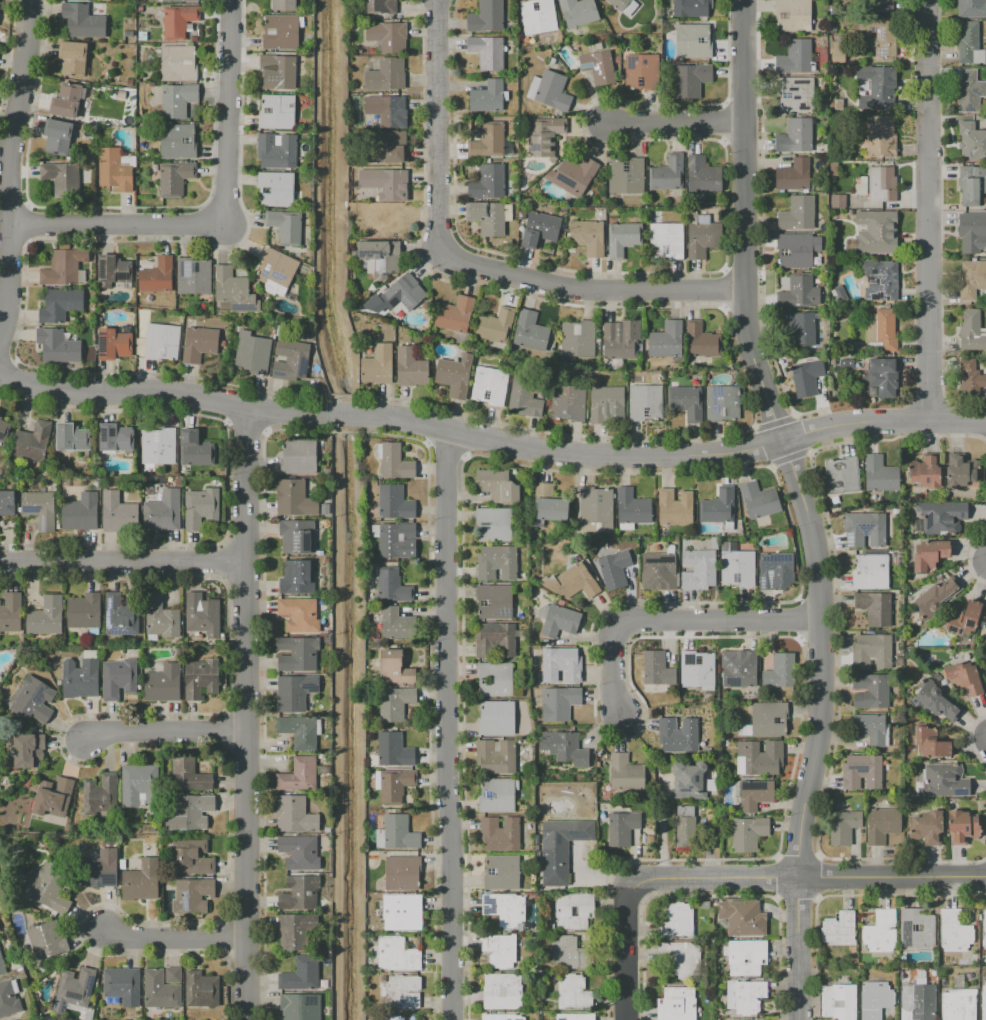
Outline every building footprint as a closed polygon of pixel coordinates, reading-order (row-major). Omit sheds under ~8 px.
[(271,11),(271,0),(296,0),(296,10),(271,11)] [(366,12),(366,0),(397,0),(397,14),(368,14),(368,12),(366,12)] [(478,14),(478,0),(502,0),(502,31),(466,32),(466,14),(478,14)] [(519,2),(532,0),(553,0),(557,30),(524,34),(520,11),(518,12),(517,5),(519,5),(519,2)] [(578,2),(584,0),(593,0),(600,20),(568,30),(559,0),(577,0),(578,2)] [(620,14),(604,0),(633,0),(638,5),(627,17),(621,12),(620,14)] [(673,17),(673,0),(712,0),(712,8),(708,8),(708,17),(673,17)] [(775,13),(775,0),(811,0),(811,31),(777,31),(777,13),(775,13)] [(873,12),(873,0),(896,0),(896,12),(873,12)] [(957,18),(957,0),(985,0),(985,17),(957,18)] [(61,3),(88,4),(88,16),(106,16),(105,37),(67,36),(67,18),(61,18),(61,3)] [(163,41),(163,6),(199,6),(199,21),(186,21),(186,24),(192,24),(192,31),(184,31),(185,40),(163,41)] [(263,49),(262,15),(297,15),(298,49),(263,49)] [(853,20),(896,20),(896,56),(862,56),(862,30),(853,30),(853,20)] [(957,22),(979,22),(979,49),(985,49),(985,63),(979,63),(979,66),(971,66),(971,63),(958,64),(957,22)] [(366,23),(370,23),(382,23),(407,23),(407,54),(381,55),(380,41),(366,41),(366,23)] [(675,24),(709,25),(709,43),(712,43),(712,59),(675,58),(675,24)] [(836,36),(844,36),(844,44),(836,44),(836,36)] [(466,37),(502,37),(502,71),(479,71),(479,53),(466,53),(466,37)] [(811,39),(811,72),(773,72),(773,55),(788,56),(788,38),(811,39)] [(87,43),(84,77),(60,75),(61,59),(58,58),(60,41),(87,43)] [(194,46),(195,81),(161,81),(160,46),(194,46)] [(610,50),(616,83),(595,87),(592,70),(582,72),(579,55),(610,50)] [(259,55),(273,55),(273,56),(296,56),(296,89),(270,89),(271,73),(258,73),(259,55)] [(624,55),(659,55),(659,91),(642,90),(642,89),(624,89),(624,55)] [(365,90),(364,71),(380,71),(379,57),(403,57),(403,72),(404,72),(404,89),(365,90)] [(676,65),(713,65),(713,83),(700,83),(700,98),(676,99),(676,65)] [(893,110),(856,109),(857,82),(854,82),(854,72),(855,72),(855,66),(896,67),(896,80),(896,88),(894,88),(893,110)] [(545,69),(567,77),(561,92),(572,96),(566,112),(525,97),(533,76),(541,79),(545,69)] [(958,69),(976,69),(976,81),(985,81),(985,97),(979,97),(979,112),(958,113),(958,69)] [(780,111),(780,77),(813,78),(813,86),(814,86),(814,111),(780,111)] [(469,110),(469,90),(487,90),(487,78),(503,78),(503,110),(469,110)] [(62,81),(82,86),(75,120),(48,114),(52,96),(56,97),(57,92),(59,93),(62,81)] [(162,85),(184,85),(184,84),(199,84),(199,102),(185,102),(186,118),(162,118),(162,85)] [(258,128),(259,113),(261,113),(262,95),(288,95),(288,96),(295,96),(294,124),(293,124),(293,129),(258,128)] [(365,96),(405,96),(405,128),(379,128),(379,114),(365,114),(365,96)] [(866,156),(866,116),(894,116),(894,132),(896,132),(896,156),(866,156)] [(775,151),(775,134),(788,135),(788,117),(812,117),(812,152),(775,151)] [(47,118),(74,124),(69,147),(74,149),(72,157),(67,156),(67,157),(44,152),(47,136),(43,135),(47,118)] [(566,118),(567,134),(555,134),(555,145),(554,145),(554,148),(554,157),(526,157),(526,143),(527,143),(527,138),(526,138),(525,119),(566,118)] [(974,130),(985,130),(985,159),(968,160),(968,157),(961,157),(961,149),(959,149),(958,141),(961,141),(961,134),(958,135),(958,121),(974,121),(974,130)] [(467,156),(467,140),(480,140),(480,130),(482,130),(482,122),(503,122),(503,156),(467,156)] [(160,159),(160,124),(194,124),(194,142),(196,142),(196,159),(160,159)] [(406,130),(406,146),(408,146),(408,163),(381,164),(380,131),(406,130)] [(257,133),(275,133),(275,135),(281,135),(281,134),(297,134),(296,168),(261,167),(261,159),(257,159),(257,133)] [(99,147),(120,147),(120,156),(135,156),(135,166),(132,166),(132,192),(112,192),(112,186),(98,186),(99,147)] [(649,189),(649,167),(657,167),(657,166),(668,166),(668,153),(682,152),(683,189),(649,189)] [(687,154),(705,154),(705,166),(721,166),(722,189),(688,190),(687,154)] [(553,177),(564,158),(579,166),(584,156),(599,164),(583,194),(553,177)] [(774,189),(774,167),(793,167),(793,156),(808,156),(808,189),(774,189)] [(643,157),(644,193),(626,193),(609,193),(609,179),(610,179),(610,159),(630,159),(630,158),(643,157)] [(837,176),(830,176),(829,162),(837,162),(837,176)] [(39,164),(78,163),(79,197),(54,198),(54,179),(40,180),(39,164)] [(160,198),(160,164),(177,164),(177,163),(196,163),(196,178),(183,178),(183,198),(160,198)] [(467,182),(479,182),(479,164),(504,164),(504,198),(467,198),(467,182)] [(868,202),(868,166),(894,166),(894,176),(897,176),(897,202),(868,202)] [(959,166),(985,166),(985,184),(979,184),(979,206),(961,206),(961,187),(959,187),(959,166)] [(407,170),(407,186),(406,186),(406,202),(381,202),(381,188),(367,188),(367,170),(407,170)] [(294,173),(293,207),(259,206),(260,188),(257,187),(257,172),(294,173)] [(866,194),(865,176),(860,176),(860,183),(854,183),(854,194),(866,194)] [(831,208),(830,194),(846,194),(846,208),(831,208)] [(778,232),(778,211),(790,211),(790,195),(813,195),(813,232),(778,232)] [(465,204),(468,204),(468,203),(504,203),(503,237),(480,236),(480,220),(465,220),(465,204)] [(364,207),(406,206),(406,223),(404,223),(404,238),(380,238),(380,224),(364,224),(364,207)] [(529,210),(562,218),(556,242),(538,238),(535,250),(520,246),(529,210)] [(265,211),(302,212),(300,247),(279,246),(279,237),(277,237),(278,227),(264,227),(265,211)] [(855,211),(897,211),(896,254),(856,254),(856,237),(857,237),(857,231),(865,231),(865,225),(855,225),(855,211)] [(686,224),(697,224),(697,214),(709,214),(709,224),(722,224),(723,248),(705,248),(705,260),(688,260),(688,241),(687,241),(686,224)] [(959,214),(985,214),(985,224),(979,224),(979,231),(985,231),(985,241),(979,241),(979,254),(961,254),(961,238),(959,238),(959,214)] [(569,221),(603,221),(602,258),(586,258),(586,246),(569,246),(569,221)] [(649,223),(682,223),(683,259),(668,259),(668,257),(649,257),(649,223)] [(608,224),(641,224),(642,245),(633,245),(633,247),(622,247),(622,260),(609,260),(608,224)] [(812,267),(777,268),(777,235),(812,234),(812,237),(821,237),(821,251),(812,251),(812,267)] [(355,242),(400,241),(400,273),(373,273),(373,271),(367,271),(367,269),(355,269),(355,242)] [(267,247),(300,263),(284,297),(275,293),(274,296),(262,290),(265,283),(254,278),(262,261),(261,261),(267,247)] [(39,285),(39,269),(51,269),(51,258),(54,258),(53,250),(88,250),(88,263),(80,263),(80,261),(77,261),(78,285),(39,285)] [(98,254),(115,254),(115,258),(120,258),(120,261),(132,261),(132,282),(98,282),(98,254)] [(139,292),(139,260),(152,260),(152,256),(157,256),(157,255),(172,255),(172,271),(171,271),(171,285),(171,291),(139,292)] [(211,260),(211,293),(177,293),(177,286),(176,286),(176,258),(193,257),(193,260),(211,260)] [(896,261),(896,279),(897,279),(898,289),(896,289),(896,301),(881,301),(881,300),(864,300),(864,287),(869,287),(869,275),(864,275),(864,260),(880,260),(880,261),(896,261)] [(958,262),(985,261),(985,289),(975,289),(975,301),(959,301),(958,262)] [(215,265),(232,265),(232,277),(249,277),(249,294),(256,294),(256,300),(260,300),(260,304),(262,304),(262,312),(215,312),(215,265)] [(408,271),(428,293),(405,314),(401,310),(396,314),(391,309),(389,311),(377,298),(408,271)] [(776,292),(789,292),(789,272),(812,272),(812,288),(820,288),(820,307),(776,307),(776,292)] [(45,289),(82,289),(83,311),(65,311),(65,323),(38,323),(38,308),(45,308),(45,289)] [(433,326),(439,302),(455,306),(458,294),(475,299),(465,334),(433,326)] [(501,305),(516,310),(506,344),(474,334),(479,315),(488,317),(488,315),(497,318),(501,305)] [(521,308),(538,312),(535,324),(551,328),(545,351),(512,343),(521,308)] [(865,314),(876,314),(876,309),(897,309),(897,317),(894,317),(895,338),(898,338),(898,351),(865,351),(865,314)] [(980,328),(985,328),(985,345),(959,346),(959,326),(962,326),(962,309),(979,309),(980,328)] [(814,312),(815,347),(792,348),(791,313),(814,312)] [(560,356),(561,322),(579,322),(579,320),(595,320),(594,357),(560,356)] [(600,359),(600,322),(622,322),(622,320),(640,320),(640,340),(638,340),(638,359),(622,359),(622,358),(611,358),(611,359),(600,359)] [(664,320),(682,320),(681,357),(648,356),(648,332),(664,332),(664,320)] [(687,356),(687,335),(686,335),(686,320),(701,320),(701,333),(712,333),(712,334),(722,335),(721,357),(687,356)] [(147,323),(180,326),(177,360),(159,359),(158,360),(143,359),(143,356),(134,355),(136,338),(145,338),(147,323)] [(186,327),(219,329),(217,354),(201,353),(200,365),(183,363),(186,327)] [(36,328),(63,328),(63,340),(80,340),(81,362),(42,362),(42,343),(36,343),(36,328)] [(99,328),(106,328),(116,328),(116,333),(132,333),(132,357),(115,357),(115,362),(98,361),(99,328)] [(239,330),(251,331),(250,336),(271,339),(267,375),(249,373),(250,370),(242,369),(242,370),(238,370),(239,369),(234,368),(239,330)] [(277,339),(310,344),(305,380),(296,379),(296,381),(272,378),(274,361),(285,362),(286,356),(275,355),(277,339)] [(392,343),(392,383),(361,383),(361,358),(374,358),(374,343),(392,343)] [(397,345),(414,345),(415,361),(428,361),(428,384),(413,385),(413,386),(397,386),(397,345)] [(437,359),(460,363),(462,352),(473,354),(466,400),(448,397),(450,385),(434,383),(437,359)] [(853,369),(840,369),(840,360),(848,360),(848,359),(853,359),(853,369)] [(869,359),(897,359),(897,388),(895,388),(895,398),(878,398),(878,386),(869,386),(869,359)] [(979,375),(985,374),(985,386),(979,386),(979,397),(962,397),(961,359),(976,359),(976,369),(979,369),(979,375)] [(791,365),(822,360),(825,376),(814,378),(817,394),(796,398),(791,365)] [(476,366),(509,372),(503,407),(487,404),(487,402),(471,399),(476,366)] [(540,418),(517,414),(518,410),(508,408),(513,378),(546,383),(540,418)] [(629,385),(662,385),(662,419),(644,419),(644,422),(629,422),(629,385)] [(586,387),(585,423),(581,423),(581,422),(573,422),(570,422),(570,419),(551,419),(552,386),(586,387)] [(590,387),(624,386),(624,411),(608,412),(608,424),(590,424),(590,387)] [(701,386),(702,424),(687,424),(686,411),(668,411),(667,387),(701,386)] [(739,386),(740,420),(721,420),(721,422),(707,422),(706,386),(739,386)] [(4,443),(0,441),(0,417),(1,417),(1,420),(12,424),(4,443)] [(16,430),(32,433),(35,419),(52,423),(44,463),(10,456),(16,430)] [(56,422),(73,422),(73,426),(78,426),(78,429),(90,429),(90,450),(86,450),(86,449),(83,449),(83,450),(77,450),(77,449),(73,449),(73,450),(56,450),(56,422)] [(100,423),(117,423),(117,427),(134,427),(134,453),(100,452),(100,423)] [(175,427),(175,463),(142,464),(142,430),(159,430),(159,428),(175,427)] [(180,464),(181,429),(199,429),(199,441),(210,442),(210,443),(214,443),(214,465),(180,464)] [(316,440),(316,474),(280,474),(280,466),(283,466),(283,440),(316,440)] [(381,442),(400,442),(400,461),(415,460),(415,478),(382,478),(381,442)] [(962,456),(962,462),(969,462),(969,469),(977,469),(977,482),(967,482),(967,487),(959,487),(959,489),(953,489),(946,489),(946,466),(948,466),(948,453),(952,453),(952,456),(954,456),(954,455),(959,455),(959,456),(962,456)] [(882,454),(883,466),(899,466),(899,491),(865,491),(864,454),(882,454)] [(856,455),(860,491),(824,495),(820,461),(842,459),(842,456),(856,455)] [(940,489),(922,489),(922,487),(919,487),(919,485),(920,485),(920,483),(910,483),(909,460),(917,460),(917,462),(919,461),(919,463),(922,463),(922,456),(927,456),(934,455),(934,456),(935,456),(936,465),(938,465),(938,467),(939,467),(940,489)] [(475,471),(509,470),(509,476),(513,476),(520,483),(520,503),(512,503),(512,504),(509,504),(509,503),(493,503),(492,492),(475,493),(475,471)] [(277,480),(304,479),(305,498),(317,498),(317,515),(278,516),(277,480)] [(738,489),(739,489),(738,485),(756,479),(760,492),(774,487),(782,510),(750,521),(746,507),(745,508),(738,489)] [(535,482),(554,483),(552,498),(569,500),(567,521),(532,519),(535,482)] [(380,517),(380,484),(403,484),(403,501),(416,501),(416,518),(380,517)] [(699,522),(699,500),(708,500),(708,499),(719,499),(719,486),(733,485),(733,522),(699,522)] [(617,487),(632,486),(632,499),(652,498),(652,523),(634,523),(634,530),(619,530),(619,523),(618,523),(617,487)] [(579,487),(594,487),(594,489),(615,489),(615,529),(613,529),(613,533),(599,533),(599,523),(579,523),(579,487)] [(162,488),(179,488),(180,530),(144,531),(143,501),(162,501),(162,488)] [(185,531),(185,491),(206,491),(206,488),(218,488),(219,523),(206,523),(206,517),(201,517),(201,531),(185,531)] [(658,488),(673,488),(674,501),(680,500),(680,491),(692,491),(692,504),(691,504),(692,525),(659,526),(658,488)] [(102,531),(102,491),(118,490),(119,504),(138,504),(138,531),(102,531)] [(15,514),(0,514),(0,491),(14,491),(15,514)] [(61,530),(62,503),(80,503),(80,492),(98,492),(97,530),(61,530)] [(21,493),(55,493),(55,532),(38,532),(38,515),(21,515),(21,493)] [(915,504),(968,504),(968,519),(956,519),(956,521),(959,521),(959,525),(960,525),(960,531),(959,531),(959,534),(913,534),(913,519),(915,519),(915,504)] [(475,509),(511,508),(511,542),(476,542),(475,509)] [(844,513),(884,514),(884,547),(870,547),(870,535),(864,535),(864,547),(843,547),(843,520),(844,520),(844,513)] [(279,521),(314,520),(314,554),(282,554),(282,536),(279,536),(279,521)] [(371,525),(379,525),(379,524),(415,523),(415,557),(379,558),(379,537),(371,537),(371,525)] [(913,545),(920,545),(920,541),(949,541),(949,557),(937,557),(937,561),(934,561),(934,570),(925,570),(925,572),(913,572),(913,545)] [(642,554),(666,554),(666,545),(674,545),(674,554),(675,554),(675,589),(642,588),(642,554)] [(481,546),(516,546),(516,580),(476,580),(476,554),(481,554),(481,546)] [(597,559),(627,550),(632,565),(622,568),(627,584),(607,591),(597,559)] [(682,551),(715,550),(715,586),(708,586),(708,590),(682,590),(682,572),(693,572),(693,566),(682,567),(682,551)] [(721,551),(754,551),(754,587),(739,587),(739,585),(721,585),(721,551)] [(760,553),(793,553),(793,583),(790,583),(790,587),(784,587),(784,590),(760,590),(760,553)] [(853,555),(887,554),(888,589),(853,589),(853,555)] [(284,560),(314,560),(314,594),(279,594),(279,578),(284,578),(284,560)] [(566,599),(553,580),(580,561),(601,591),(589,599),(581,588),(566,599)] [(376,567),(398,566),(399,576),(400,576),(400,586),(413,586),(414,601),(377,601),(376,567)] [(913,602),(936,583),(938,586),(943,582),(945,584),(953,577),(963,590),(926,619),(913,602)] [(476,585),(511,585),(511,619),(476,619),(476,585)] [(145,592),(162,591),(162,610),(179,610),(180,637),(162,637),(162,635),(158,635),(158,640),(147,640),(147,635),(146,635),(145,592)] [(21,631),(0,631),(0,606),(5,606),(5,598),(1,598),(1,592),(21,592),(21,631)] [(66,598),(68,598),(68,597),(76,597),(76,598),(84,598),(84,592),(100,592),(100,627),(67,627),(66,598)] [(105,592),(120,592),(120,600),(139,600),(139,623),(138,623),(138,628),(139,628),(139,634),(105,634),(105,592)] [(185,592),(208,592),(208,597),(202,597),(202,605),(206,605),(206,600),(219,599),(219,640),(206,640),(206,631),(186,632),(185,592)] [(854,594),(890,593),(890,627),(867,627),(867,608),(854,608),(854,594)] [(25,611),(43,611),(43,595),(62,595),(62,634),(25,634),(25,611)] [(277,599),(316,599),(316,619),(320,619),(320,633),(285,633),(285,620),(291,620),(291,615),(277,615),(277,599)] [(940,628),(946,607),(964,612),(968,599),(983,603),(974,632),(969,631),(968,634),(961,632),(960,634),(940,628)] [(541,634),(545,619),(538,617),(542,603),(549,605),(549,603),(582,613),(576,635),(558,630),(556,639),(541,634)] [(382,639),(382,606),(397,606),(398,616),(416,616),(416,638),(382,639)] [(479,624),(514,624),(515,657),(475,657),(475,631),(479,631),(479,624)] [(856,635),(891,634),(891,669),(875,669),(875,660),(869,660),(869,669),(851,669),(851,644),(856,644),(856,635)] [(275,638),(320,637),(320,651),(316,651),(316,670),(277,671),(277,655),(291,655),(291,650),(275,650),(275,638)] [(542,649),(578,648),(578,656),(581,656),(582,682),(563,683),(563,681),(558,681),(558,683),(543,683),(542,649)] [(380,683),(380,650),(401,650),(401,666),(401,671),(402,671),(402,668),(415,668),(415,682),(380,683)] [(643,651),(665,650),(666,669),(676,668),(676,683),(644,684),(643,651)] [(680,651),(696,651),(696,653),(714,653),(715,686),(681,687),(680,651)] [(721,651),(756,651),(757,687),(721,687),(721,651)] [(773,653),(793,653),(794,687),(762,687),(762,671),(773,671),(773,653)] [(66,658),(71,658),(75,662),(75,666),(75,668),(81,668),(81,658),(98,658),(98,697),(74,697),(74,698),(72,699),(70,698),(62,698),(63,662),(66,658)] [(103,700),(103,662),(123,662),(123,658),(136,658),(136,693),(124,693),(124,687),(118,687),(118,700),(103,700)] [(185,662),(205,662),(205,659),(218,659),(218,693),(204,693),(204,700),(184,700),(185,662)] [(144,701),(144,673),(162,673),(162,662),(179,662),(179,700),(144,701)] [(942,668),(957,663),(957,666),(969,662),(970,666),(974,665),(983,693),(968,698),(964,686),(952,689),(949,678),(945,679),(942,668)] [(477,663),(512,663),(512,696),(477,696),(477,663)] [(8,708),(23,686),(20,684),(27,673),(56,692),(50,702),(46,700),(43,704),(55,711),(46,724),(32,715),(28,721),(8,708)] [(852,674),(888,674),(888,709),(853,709),(853,693),(864,693),(864,690),(867,690),(867,689),(864,689),(852,689),(852,674)] [(277,676),(318,676),(318,693),(305,693),(305,700),(311,700),(312,711),(305,711),(305,712),(278,712),(277,676)] [(913,698),(925,684),(921,681),(925,677),(928,679),(929,678),(933,681),(932,682),(943,690),(940,693),(951,702),(952,701),(963,710),(952,724),(939,713),(935,715),(919,703),(913,698)] [(380,722),(379,689),(415,688),(416,703),(403,703),(404,722),(380,722)] [(541,688),(581,688),(581,705),(569,706),(569,721),(542,722),(541,688)] [(480,701),(514,701),(514,735),(479,736),(479,720),(480,720),(480,701)] [(752,704),(786,703),(787,718),(786,718),(786,736),(752,736),(752,704)] [(851,714),(884,715),(884,726),(888,726),(888,747),(869,747),(869,736),(851,736),(851,714)] [(275,717),(315,717),(315,719),(320,719),(320,734),(316,735),(316,750),(293,751),(293,734),(291,734),(291,733),(289,733),(288,733),(276,734),(275,717)] [(658,718),(676,718),(676,729),(682,729),(682,718),(697,718),(697,753),(658,752),(658,718)] [(914,726),(926,726),(926,728),(937,728),(937,741),(950,741),(950,757),(920,757),(920,753),(917,753),(917,745),(914,745),(914,726)] [(378,732),(401,732),(401,748),(414,748),(415,766),(370,766),(370,755),(379,755),(378,732)] [(539,733),(578,732),(578,749),(588,749),(588,767),(573,768),(573,761),(556,762),(556,755),(549,755),(549,751),(540,751),(539,733)] [(10,768),(10,757),(14,757),(14,735),(44,734),(45,750),(43,750),(43,753),(44,753),(44,768),(10,768)] [(476,740),(515,741),(515,774),(480,774),(480,765),(476,765),(476,740)] [(737,741),(759,741),(759,752),(765,752),(765,741),(782,741),(782,767),(779,767),(779,772),(774,775),(753,775),(753,774),(736,774),(737,741)] [(609,753),(628,753),(628,764),(644,764),(645,789),(609,790),(609,753)] [(171,756),(194,756),(194,774),(214,775),(214,790),(171,790),(171,756)] [(293,756),(316,756),(316,790),(276,791),(276,774),(293,774),(293,756)] [(846,756),(881,756),(880,789),(865,789),(865,777),(861,777),(861,789),(841,789),(841,763),(846,763),(846,756)] [(673,763),(687,764),(687,766),(696,766),(696,765),(699,762),(703,762),(706,765),(707,765),(707,799),(672,799),(673,763)] [(925,763),(961,764),(961,767),(962,768),(962,773),(961,774),(961,777),(958,777),(958,778),(970,778),(970,797),(917,796),(917,781),(924,781),(925,763)] [(122,765),(157,765),(158,808),(122,808),(122,765)] [(380,805),(380,789),(376,789),(375,771),(416,771),(416,785),(402,785),(402,796),(401,796),(401,804),(380,805)] [(83,815),(83,779),(96,779),(96,786),(101,786),(101,772),(117,772),(117,812),(96,812),(96,815),(83,815)] [(33,813),(41,780),(52,783),(51,788),(56,789),(58,782),(55,781),(56,776),(74,781),(65,818),(45,813),(44,816),(33,813)] [(481,779),(514,779),(514,813),(478,813),(478,797),(481,797),(481,779)] [(708,779),(717,779),(717,791),(708,791),(708,779)] [(741,781),(773,781),(773,802),(757,802),(757,813),(741,813),(741,781)] [(175,796),(214,796),(214,812),(201,812),(201,817),(208,817),(208,830),(165,830),(165,816),(175,816),(175,796)] [(277,796),(305,796),(305,814),(319,814),(319,831),(278,831),(277,818),(276,818),(276,806),(277,806),(277,796)] [(676,806),(694,806),(694,817),(695,817),(695,836),(688,836),(688,847),(676,847),(676,806)] [(867,810),(901,809),(901,833),(884,833),(885,845),(868,845),(867,810)] [(911,816),(921,816),(921,812),(928,812),(928,810),(941,810),(941,831),(940,831),(940,841),(940,846),(924,846),(924,838),(924,836),(923,836),(923,838),(911,838),(909,838),(909,825),(911,825),(911,816)] [(946,810),(968,810),(968,816),(978,816),(978,826),(979,826),(980,836),(977,837),(969,837),(969,836),(966,836),(966,845),(950,845),(949,832),(946,832),(946,810)] [(829,813),(862,812),(862,828),(851,828),(851,845),(830,845),(829,813)] [(608,847),(608,813),(640,813),(640,829),(630,829),(630,847),(608,847)] [(384,814),(407,814),(407,833),(420,833),(420,848),(376,848),(375,829),(384,829),(384,814)] [(480,818),(498,818),(498,828),(503,828),(503,818),(518,818),(519,851),(480,851),(480,818)] [(732,819),(769,818),(770,835),(757,836),(757,852),(733,853),(732,819)] [(542,885),(542,821),(595,821),(595,841),(568,841),(568,885),(542,885)] [(277,836),(317,836),(317,857),(320,857),(320,870),(285,870),(285,857),(291,857),(291,852),(277,852),(277,836)] [(172,840),(207,840),(207,853),(202,853),(202,858),(214,858),(214,874),(172,874),(172,840)] [(82,859),(100,859),(100,848),(117,848),(117,887),(82,887),(82,859)] [(484,856),(518,855),(518,889),(484,889),(484,856)] [(385,857),(420,856),(420,873),(418,873),(418,891),(385,891),(385,857)] [(122,899),(122,871),(141,871),(141,857),(157,857),(157,899),(122,899)] [(21,891),(33,871),(38,873),(42,866),(43,867),(46,861),(77,878),(65,898),(71,901),(63,915),(21,891)] [(285,876),(319,876),(320,889),(317,889),(317,910),(278,910),(278,894),(291,893),(291,888),(285,888),(285,876)] [(176,880),(215,880),(215,898),(210,898),(210,895),(201,895),(201,900),(207,900),(208,913),(172,913),(172,900),(176,900),(176,880)] [(482,894),(515,894),(515,895),(520,895),(520,897),(524,897),(525,922),(521,922),(522,931),(502,931),(502,927),(499,927),(499,914),(482,914),(482,894)] [(557,930),(556,919),(559,918),(555,918),(555,894),(594,894),(594,918),(587,918),(587,929),(557,930)] [(383,896),(421,895),(422,929),(384,930),(383,896)] [(717,902),(727,902),(727,901),(759,900),(759,913),(766,913),(767,935),(728,936),(728,919),(718,919),(717,902)] [(659,936),(659,920),(670,921),(670,919),(668,919),(668,917),(666,917),(666,906),(668,906),(668,904),(675,904),(675,902),(682,903),(682,904),(689,904),(689,909),(693,909),(692,937),(659,936)] [(900,908),(924,908),(924,915),(934,915),(934,946),(900,946),(900,908)] [(940,909),(959,908),(959,925),(972,925),(972,930),(973,930),(973,937),(973,944),(968,944),(968,948),(967,948),(967,951),(941,952),(940,909)] [(860,925),(874,925),(874,909),(895,909),(895,952),(860,953),(860,925)] [(822,921),(824,921),(824,918),(834,918),(834,912),(839,912),(839,911),(854,911),(855,940),(856,940),(856,945),(827,945),(827,942),(822,942),(822,936),(821,936),(821,928),(822,928),(822,921)] [(280,914),(318,914),(319,950),(280,950),(280,914)] [(26,930),(56,919),(62,935),(64,935),(70,950),(37,962),(26,930)] [(481,936),(503,936),(503,934),(507,934),(507,936),(511,936),(511,934),(515,934),(515,962),(512,962),(512,967),(506,967),(506,969),(499,969),(499,968),(491,968),(491,966),(489,966),(489,951),(481,951),(481,936)] [(551,968),(551,936),(561,936),(561,935),(573,935),(573,936),(576,936),(576,948),(586,948),(586,968),(551,968)] [(377,936),(400,936),(400,937),(404,937),(404,949),(420,949),(420,969),(387,970),(387,968),(382,968),(382,967),(377,967),(377,936)] [(728,941),(767,940),(767,965),(760,965),(760,975),(729,976),(728,955),(723,956),(722,946),(728,946),(728,941)] [(657,943),(690,942),(690,944),(695,944),(695,945),(699,945),(699,979),(658,979),(657,943)] [(277,989),(277,973),(295,973),(295,956),(318,956),(318,989),(277,989)] [(62,969),(74,972),(73,978),(78,979),(81,966),(97,970),(87,1008),(66,1003),(64,1015),(52,1012),(62,969)] [(166,967),(181,967),(181,983),(166,983),(166,967)] [(144,968),(163,968),(163,984),(181,984),(181,1007),(144,1007),(144,968)] [(103,969),(139,969),(139,1008),(122,1008),(122,997),(115,997),(115,1003),(104,1003),(104,997),(103,969)] [(185,970),(201,970),(201,977),(219,976),(219,1006),(185,1006),(185,970)] [(484,974),(520,974),(520,985),(521,985),(521,995),(522,995),(522,1002),(521,1002),(521,1009),(483,1009),(483,986),(484,986),(484,974)] [(558,1009),(558,975),(567,975),(567,974),(575,974),(575,975),(584,975),(584,989),(582,989),(582,991),(592,991),(592,1009),(558,1009)] [(378,986),(385,986),(385,982),(388,982),(388,976),(394,976),(394,975),(402,975),(402,976),(418,976),(418,977),(420,977),(420,990),(417,990),(417,991),(409,991),(409,992),(408,992),(419,993),(419,1000),(419,1004),(419,1008),(378,1008),(378,986)] [(936,984),(935,1019),(910,1019),(910,1010),(900,1009),(900,984),(915,984),(915,978),(927,978),(927,984),(936,984)] [(22,1010),(0,1017),(0,982),(9,979),(16,1000),(19,999),(22,1010)] [(727,981),(737,980),(737,982),(767,982),(767,998),(750,998),(750,999),(757,999),(757,1000),(759,1000),(760,1012),(757,1012),(757,1014),(750,1014),(750,1016),(742,1016),(742,1014),(736,1015),(735,1009),(727,1009),(727,981)] [(878,1006),(878,1019),(861,1019),(861,981),(886,982),(886,986),(889,986),(889,990),(895,990),(895,1006),(878,1006)] [(856,984),(856,1019),(832,1019),(832,1018),(832,1017),(821,1017),(821,986),(831,986),(831,985),(856,984)] [(695,998),(695,1019),(657,1019),(657,998),(664,998),(664,987),(694,987),(694,998),(695,998)] [(975,994),(975,1019),(941,1019),(942,999),(943,999),(943,993),(948,993),(948,989),(977,990),(977,994),(975,994)] [(316,1017),(316,1019),(283,1019),(283,1010),(280,1010),(280,995),(316,994),(316,1004),(321,1004),(322,1017),(316,1017)]
